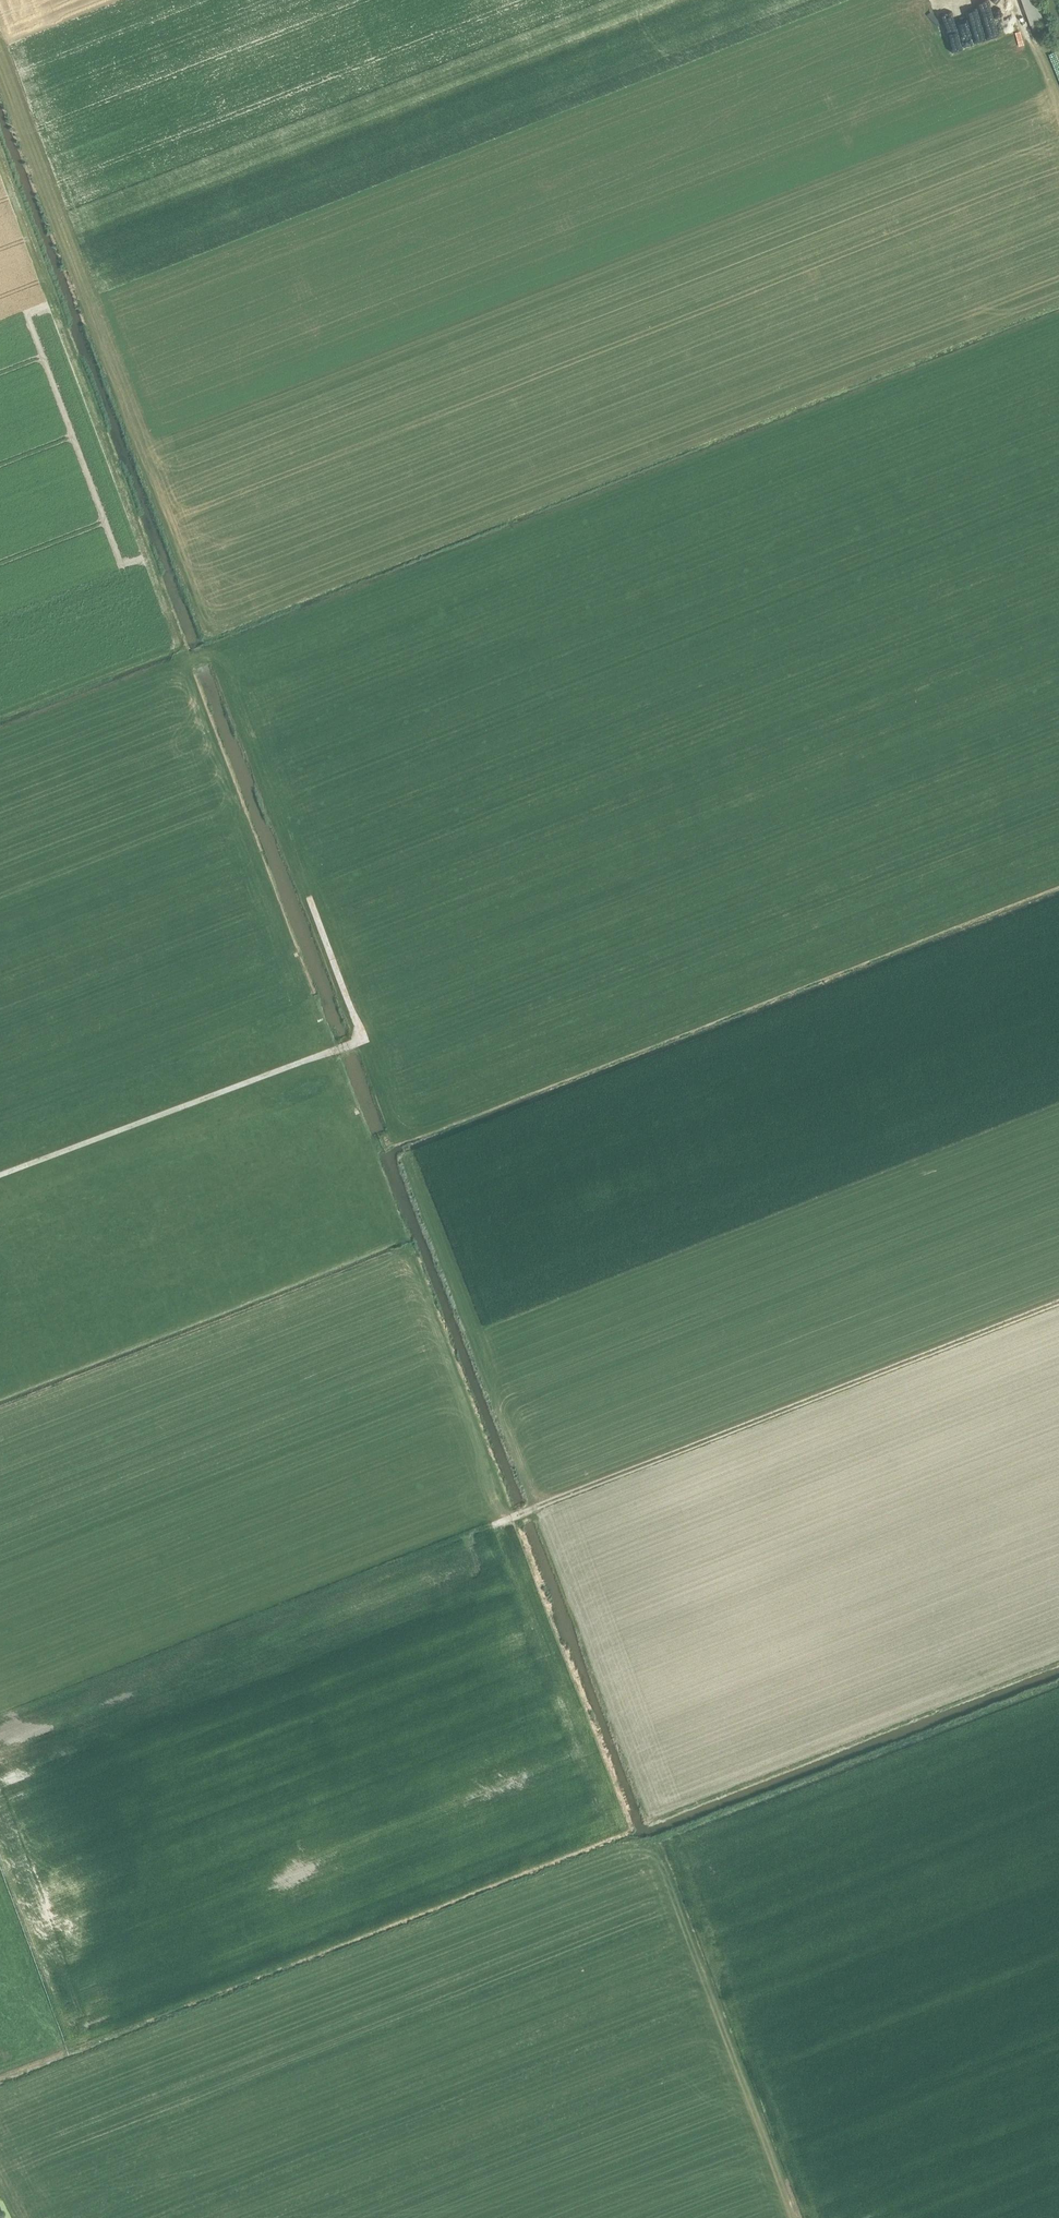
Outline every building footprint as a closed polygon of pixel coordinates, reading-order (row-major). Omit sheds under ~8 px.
[(1044,20),(1036,0),(1021,0),(1031,25),(1044,20)] [(971,38),(977,37),(973,21),(966,23),(965,15),(957,16),(963,46),(972,44),(971,38)]
